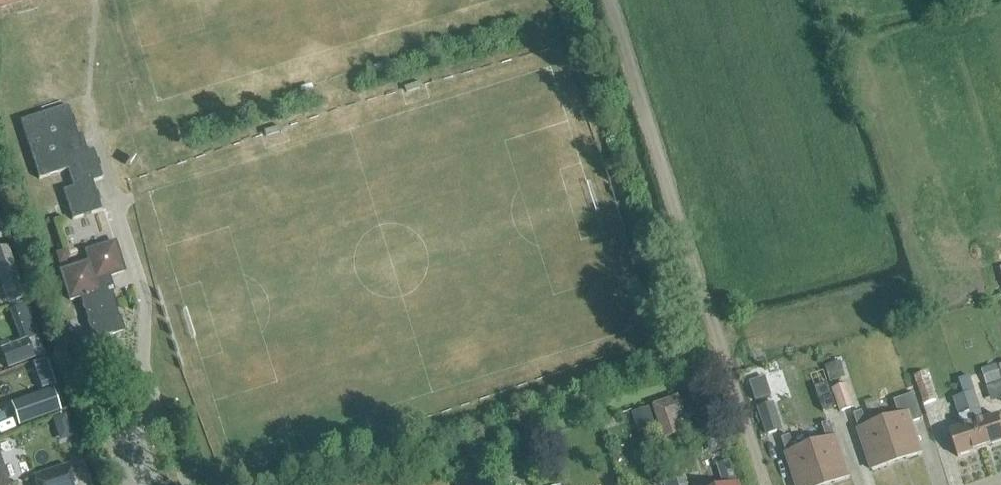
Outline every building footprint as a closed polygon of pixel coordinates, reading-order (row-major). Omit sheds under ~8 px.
[(93,183),(103,180),(94,150),(83,153),(68,107),(21,122),(39,180),(68,171),(73,188),(63,191),(73,221),(102,211),(93,183)] [(106,279),(125,273),(115,243),(85,253),(89,263),(60,272),(70,302),(80,298),(94,342),(123,332),(106,279)] [(70,256),(67,249),(66,249),(56,253),(60,264),(67,262),(69,258),(70,256)] [(0,273),(0,280),(2,287),(6,297),(23,290),(15,268),(0,273)] [(22,338),(37,334),(29,310),(15,315),(22,338)] [(45,356),(39,342),(29,346),(27,340),(0,351),(8,370),(45,356)] [(35,373),(50,369),(47,361),(33,365),(35,373)] [(825,370),(830,385),(842,381),(836,366),(825,370)] [(998,367),(984,371),(989,385),(1000,381),(1000,375),(998,367)] [(936,401),(926,373),(915,377),(924,405),(936,401)] [(959,380),(963,395),(965,395),(975,392),(970,376),(959,380)] [(855,408),(847,385),(832,390),(840,413),(855,408)] [(3,386),(0,387),(0,408),(9,405),(3,386)] [(985,421),(975,392),(965,395),(982,450),(1000,443),(1000,424),(999,417),(985,421)] [(52,393),(14,405),(20,426),(58,414),(52,393)] [(899,417),(883,422),(897,463),(922,455),(912,424),(923,420),(914,395),(894,401),(899,417)] [(982,450),(965,395),(963,395),(953,399),(963,428),(950,432),(958,458),(982,450)] [(686,416),(679,397),(653,406),(665,440),(683,434),(677,419),(686,416)] [(783,430),(774,403),(770,405),(757,409),(766,436),(783,430)] [(639,433),(655,428),(649,409),(633,415),(639,433)] [(897,463),(883,422),(868,427),(862,412),(854,415),(859,430),(873,471),(897,463)] [(10,432),(6,417),(0,418),(0,434),(10,432)] [(811,446),(824,484),(832,484),(850,479),(836,438),(831,423),(822,426),(827,441),(811,446)] [(811,446),(795,452),(790,437),(782,439),(787,454),(787,455),(797,484),(824,484),(811,446)] [(730,463),(718,467),(724,484),(738,484),(730,463)] [(33,477),(36,484),(74,484),(68,466),(33,477)]
